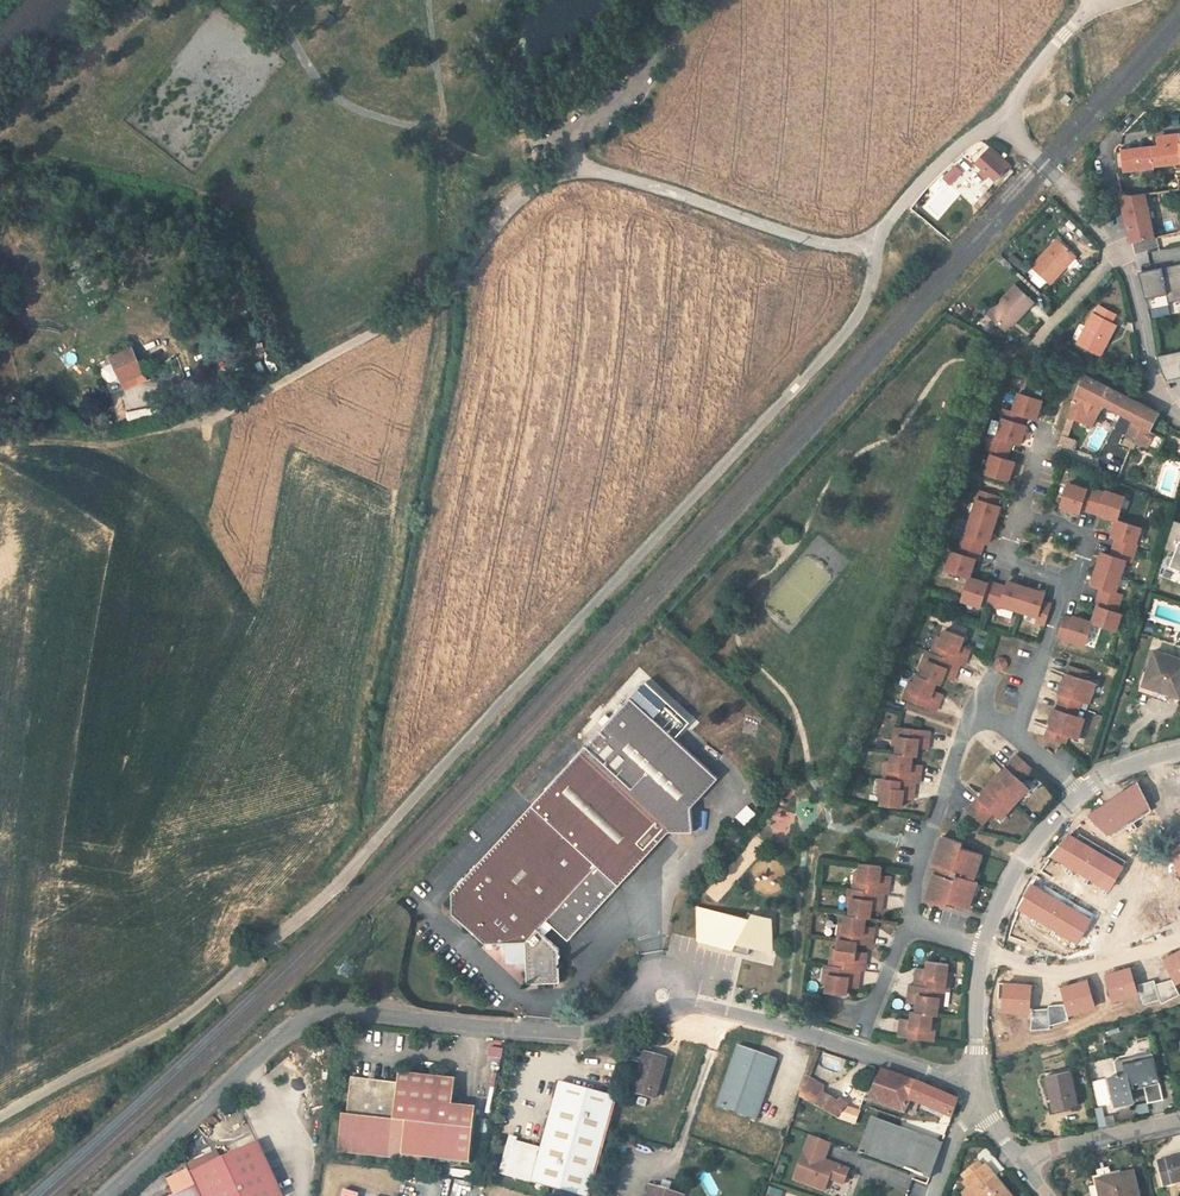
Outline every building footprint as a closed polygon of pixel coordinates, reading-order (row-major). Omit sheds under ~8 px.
[(1070,99),(1065,94),(1060,101),(1064,105),(1070,99)] [(1179,166),(1179,138),(1164,140),(1165,149),(1129,154),(1122,155),(1124,172),(1179,166)] [(1003,181),(1013,170),(1011,168),(1015,164),(1008,157),(1004,161),(1000,158),(995,153),(984,164),(989,169),(986,172),(994,178),(997,176),(1003,181)] [(971,156),(959,169),(965,174),(977,161),(971,156)] [(949,184),(962,175),(955,167),(943,176),(949,184)] [(1153,195),(1128,198),(1138,245),(1163,240),(1153,195)] [(1057,287),(1083,260),(1065,244),(1040,270),(1057,287)] [(1141,273),(1150,309),(1179,301),(1179,265),(1141,273)] [(993,312),(1011,329),(1022,318),(1023,319),(1038,304),(1020,285),(993,312)] [(1123,318),(1107,310),(1104,316),(1102,315),(1086,346),(1108,356),(1123,327),(1119,325),(1123,318)] [(110,359),(112,366),(132,356),(129,350),(110,359)] [(1158,357),(1163,371),(1169,385),(1179,404),(1179,352),(1158,357)] [(132,356),(112,366),(118,377),(138,368),(132,356)] [(1112,411),(1113,408),(1137,420),(1144,405),(1089,377),(1076,418),(1089,423),(1097,404),(1112,411)] [(990,476),(1014,483),(1019,466),(1013,464),(1019,445),(1023,447),(1029,428),(1025,427),(1028,417),(1044,422),(1049,406),(1026,398),(1020,415),(1007,411),(1004,421),(1007,422),(1001,440),(998,439),(992,458),(996,459),(990,476)] [(1137,420),(1144,424),(1135,442),(1167,454),(1174,440),(1157,431),(1164,416),(1163,415),(1144,405),(1137,420)] [(1076,439),(1069,437),(1074,421),(1067,419),(1059,445),(1073,449),(1076,439)] [(1068,511),(1086,517),(1088,512),(1124,524),(1132,500),(1113,494),(1113,497),(1095,491),(1093,495),(1076,489),(1068,511)] [(944,573),(967,580),(973,562),(976,563),(982,545),(990,548),(1002,510),(993,507),(997,497),(976,490),(972,501),(979,503),(967,541),(961,539),(955,556),(950,554),(944,573)] [(1174,521),(1165,548),(1177,552),(1169,567),(1179,572),(1179,523),(1174,521)] [(1105,609),(1099,626),(1123,634),(1129,617),(1124,616),(1131,597),(1122,595),(1132,563),(1138,565),(1144,547),(1142,546),(1147,531),(1124,524),(1119,539),(1123,540),(1117,558),(1110,556),(1099,587),(1109,590),(1103,609),(1105,609)] [(1035,622),(1045,626),(1052,607),(1042,604),(1044,596),(1006,584),(1004,589),(986,584),(985,586),(967,580),(959,604),(978,610),(980,603),(998,609),(999,605),(1037,617),(1035,622)] [(1079,624),(1071,621),(1064,640),(1092,649),(1099,626),(1081,620),(1079,624)] [(923,681),(921,689),(914,707),(945,717),(949,706),(939,702),(941,697),(944,689),(948,690),(951,683),(953,677),(963,680),(967,669),(972,671),(976,659),(965,656),(967,650),(970,642),(950,634),(947,642),(941,660),(936,659),(931,676),(928,683),(923,681)] [(947,642),(943,640),(936,659),(941,660),(947,642)] [(965,656),(976,659),(978,654),(967,650),(965,656)] [(1154,650),(1142,688),(1179,699),(1179,657),(1154,650)] [(932,657),(926,675),(931,676),(936,659),(932,657)] [(1051,744),(1073,750),(1075,741),(1084,743),(1090,723),(1082,720),(1085,707),(1095,709),(1101,689),(1091,686),(1094,677),(1073,671),(1070,680),(1073,681),(1070,690),(1067,689),(1064,701),(1067,701),(1063,714),(1060,714),(1057,723),(1060,724),(1056,736),(1053,735),(1051,744)] [(951,683),(960,686),(963,680),(953,677),(951,683)] [(916,687),(910,706),(914,707),(921,689),(916,687)] [(939,702),(949,706),(951,701),(941,697),(939,702)] [(562,982),(561,948),(541,928),(547,921),(570,939),(627,880),(670,833),(695,833),(692,809),(720,779),(631,700),(587,747),(452,893),(453,915),(486,943),(506,942),(508,952),(507,963),(528,963),(531,983),(562,982)] [(905,761),(901,761),(900,769),(899,786),(894,786),(892,806),(891,812),(912,814),(913,807),(913,801),(924,802),(925,788),(930,789),(931,778),(921,776),(921,770),(922,762),(927,763),(928,754),(929,749),(940,750),(941,737),(907,734),(905,753),(905,761)] [(968,811),(984,825),(995,813),(1002,820),(1028,789),(1020,782),(1032,769),(1016,755),(1004,769),(1006,770),(1000,778),(998,776),(985,791),(987,793),(980,802),(978,800),(968,811)] [(1136,783),(1089,814),(1109,836),(1148,810),(1136,783)] [(1068,837),(1052,856),(1109,889),(1121,868),(1068,837)] [(935,906),(955,912),(956,908),(976,914),(982,896),(978,895),(981,887),(990,861),(971,854),(972,849),(953,843),(940,879),(944,879),(935,906)] [(1168,851),(1179,874),(1179,846),(1168,851)] [(842,945),(840,955),(837,970),(833,970),(830,986),(828,996),(850,999),(852,991),(853,986),(862,987),(864,975),(868,976),(871,965),(861,962),(862,957),(864,949),(876,952),(879,938),(868,936),(869,931),(871,923),(875,923),(877,916),(878,910),(887,912),(890,900),(894,901),(897,887),(885,885),(886,880),(888,871),(868,868),(866,877),(863,896),(858,895),(855,912),(854,920),(851,919),(849,928),(846,945),(842,945)] [(861,877),(858,895),(863,896),(866,877),(861,877)] [(1031,886),(1018,909),(1077,942),(1090,920),(1031,886)] [(984,896),(987,889),(981,887),(978,895),(982,896),(984,896)] [(749,954),(750,947),(772,953),(771,919),(752,915),(749,920),(697,909),(698,941),(733,948),(732,951),(749,954)] [(1162,959),(1174,985),(1179,982),(1179,950),(1162,959)] [(922,987),(918,986),(916,998),(925,999),(924,1005),(923,1014),(919,1014),(917,1021),(916,1028),(907,1026),(905,1037),(935,1042),(938,1025),(939,1017),(944,1017),(945,1009),(948,991),(952,992),(955,975),(957,965),(935,962),(934,971),(933,976),(924,974),(922,987)] [(1129,967),(1103,975),(1111,1003),(1137,995),(1129,967)] [(955,975),(952,992),(958,993),(961,976),(955,975)] [(1154,981),(1138,985),(1143,1005),(1159,1000),(1161,1004),(1179,995),(1171,980),(1156,985),(1154,981)] [(1086,981),(1060,988),(1069,1016),(1095,1008),(1086,981)] [(1031,985),(1004,984),(1002,1013),(1029,1014),(1031,985)] [(1068,1021),(1064,1005),(1049,1006),(1049,1010),(1032,1010),(1030,1031),(1049,1030),(1049,1026),(1068,1021)] [(944,1026),(938,1025),(935,1042),(941,1043),(944,1026)] [(761,1121),(781,1060),(738,1046),(717,1105),(761,1121)] [(658,1101),(670,1059),(644,1052),(631,1093),(658,1101)] [(1139,1092),(1152,1089),(1156,1107),(1172,1104),(1162,1057),(1123,1065),(1125,1078),(1118,1080),(1124,1107),(1142,1103),(1139,1092)] [(920,1083),(883,1069),(869,1102),(907,1114),(920,1083)] [(1080,1074),(1056,1080),(1064,1113),(1089,1107),(1080,1074)] [(352,1078),(347,1115),(343,1115),(339,1153),(399,1159),(454,1164),(472,1165),(477,1108),(454,1107),(455,1093),(457,1079),(413,1076),(400,1079),(352,1078)] [(847,1099),(833,1093),(835,1084),(816,1077),(809,1096),(850,1119),(862,1124),(868,1109),(857,1105),(859,1100),(867,1102),(869,1097),(854,1091),(847,1099)] [(619,1098),(561,1083),(543,1147),(511,1137),(500,1173),(575,1195),(594,1195),(619,1098)] [(954,1122),(961,1100),(920,1083),(907,1114),(915,1105),(954,1122)] [(868,1139),(861,1155),(933,1179),(944,1144),(874,1119),(868,1139)] [(832,1145),(809,1134),(793,1179),(829,1190),(832,1180),(845,1185),(851,1170),(844,1165),(836,1163),(827,1160),(832,1145)] [(188,1165),(198,1187),(202,1195),(285,1195),(260,1144),(222,1160),(218,1152),(188,1165)] [(984,1162),(962,1183),(971,1192),(967,1195),(1014,1195),(999,1179),(995,1182),(989,1175),(992,1171),(984,1162)] [(1166,1166),(1170,1190),(1179,1188),(1179,1163),(1166,1166)] [(1105,1185),(1108,1195),(1145,1195),(1141,1178),(1105,1185)] [(646,1195),(689,1195),(650,1184),(646,1195)] [(198,1187),(177,1195),(202,1195),(198,1187)]
